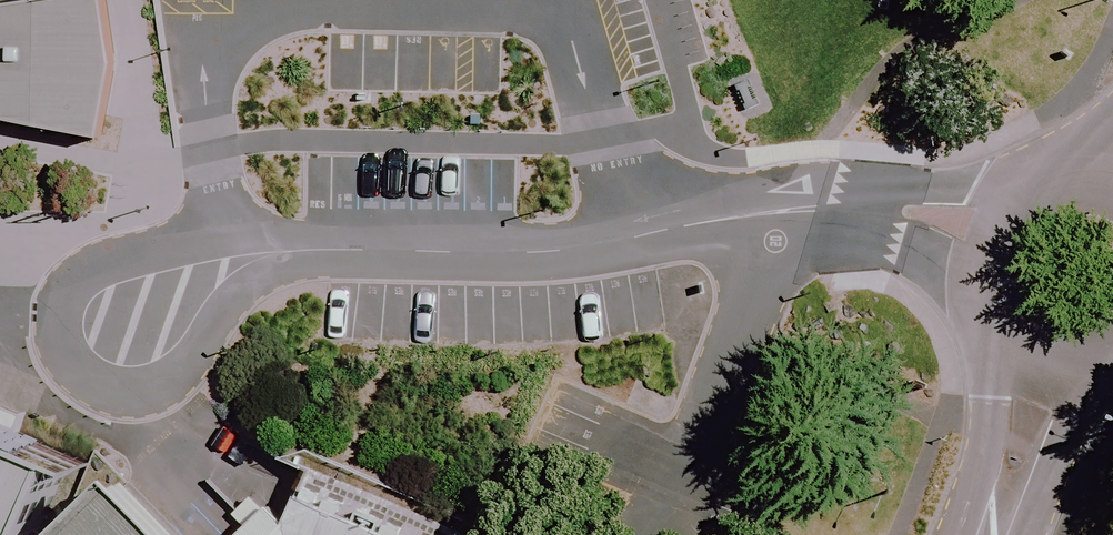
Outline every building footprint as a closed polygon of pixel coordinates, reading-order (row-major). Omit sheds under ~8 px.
[(88,152),(110,60),(101,0),(8,15),(8,0),(0,0),(0,138),(88,152)] [(78,516),(60,500),(91,423),(0,385),(0,534),(59,534),(78,516)] [(156,447),(78,516),(59,534),(240,534),(156,447)] [(305,459),(272,532),(280,534),(476,534),(305,459)]
